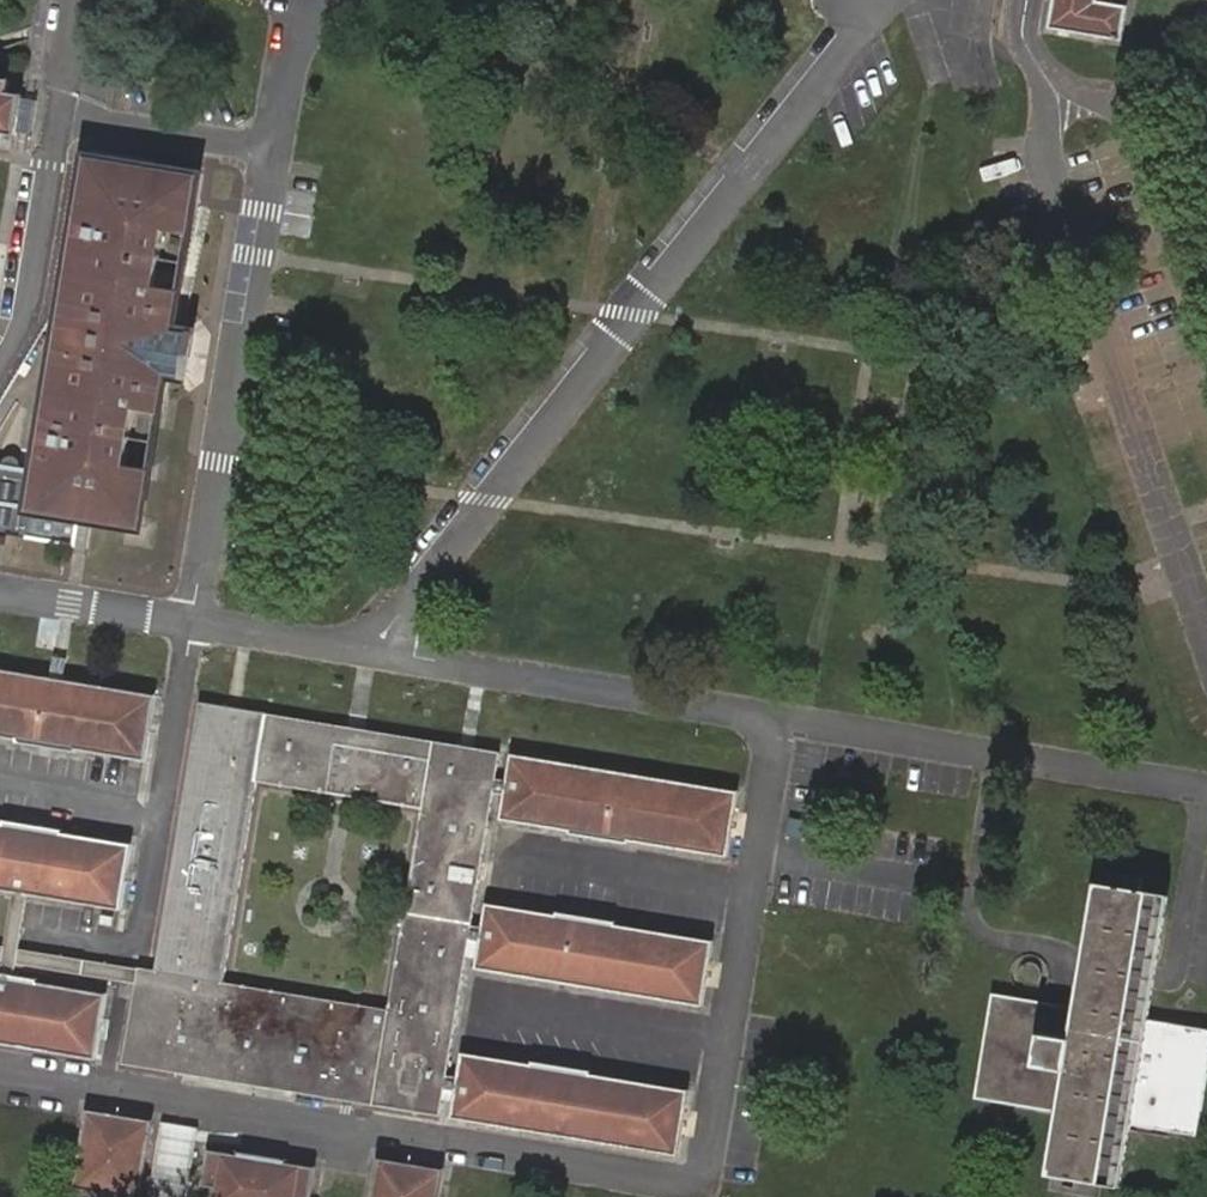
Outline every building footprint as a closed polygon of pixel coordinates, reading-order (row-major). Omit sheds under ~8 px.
[(1049,23),(1116,36),(1122,1),(1118,0),(1053,0),(1049,23)] [(9,122),(11,111),(16,82),(17,79),(2,76),(4,62),(0,62),(0,121),(9,122)] [(16,82),(11,111),(36,107),(40,78),(16,82)] [(67,272),(64,287),(23,535),(66,542),(73,504),(137,515),(145,468),(121,464),(130,413),(152,416),(158,382),(174,384),(180,373),(185,343),(183,330),(167,328),(173,293),(150,289),(160,231),(181,235),(191,178),(85,160),(67,272)] [(10,739),(10,744),(72,754),(73,748),(139,758),(149,697),(57,683),(45,681),(0,674),(0,737),(10,739)] [(44,674),(45,681),(57,683),(56,675),(44,674)] [(197,706),(193,730),(202,731),(200,744),(191,743),(155,966),(19,942),(26,889),(117,903),(127,842),(61,832),(61,827),(0,816),(0,884),(10,886),(1,939),(0,939),(0,1032),(95,1048),(104,987),(37,976),(37,973),(23,970),(13,969),(16,955),(25,957),(137,976),(125,1052),(188,1063),(190,1056),(202,1057),(199,1066),(401,1100),(403,1091),(416,1093),(414,1103),(440,1107),(442,1101),(447,1101),(446,1104),(573,1125),(574,1119),(587,1122),(586,1128),(673,1142),(683,1081),(580,1064),(580,1058),(518,1047),(517,1053),(456,1043),(452,1068),(447,1068),(468,932),(473,933),(469,959),(698,996),(708,937),(603,919),(604,914),(542,903),(541,909),(479,899),(475,923),(469,923),(490,788),(496,788),(492,814),(555,825),(554,830),(617,840),(618,834),(720,852),(730,792),(502,755),(498,778),(491,777),(495,754),(469,750),(468,760),(453,757),(455,748),(359,732),(358,741),(342,739),(343,729),(279,719),(235,712),(234,721),(220,719),(221,710),(197,706)] [(235,712),(221,710),(220,719),(234,721),(235,712)] [(359,732),(343,729),(342,739),(358,741),(359,732)] [(193,730),(191,743),(200,744),(202,731),(193,730)] [(469,750),(455,748),(453,757),(468,760),(469,750)] [(334,789),(331,797),(347,799),(349,791),(334,789)] [(1087,954),(1081,1007),(1152,1020),(1170,896),(1099,886),(1087,954)] [(401,915),(398,928),(407,930),(410,917),(401,915)] [(13,969),(23,970),(25,957),(16,955),(13,969)] [(1059,1111),(1117,1122),(1201,1136),(1206,1104),(1206,1029),(1152,1020),(1081,1007),(995,992),(977,1097),(1059,1111)] [(190,1056),(188,1063),(199,1066),(202,1057),(190,1056)] [(401,1100),(414,1103),(416,1093),(403,1091),(401,1100)] [(1117,1122),(1059,1111),(1048,1175),(1105,1185),(1117,1122)] [(71,1191),(111,1196),(134,1196),(144,1128),(83,1118),(71,1191)] [(573,1125),(586,1128),(587,1122),(574,1119),(573,1125)] [(206,1196),(287,1196),(300,1196),(305,1168),(278,1163),(279,1158),(228,1151),(227,1156),(201,1153),(197,1182),(208,1185),(206,1196)] [(359,1196),(424,1196),(429,1173),(364,1163),(359,1196)]
